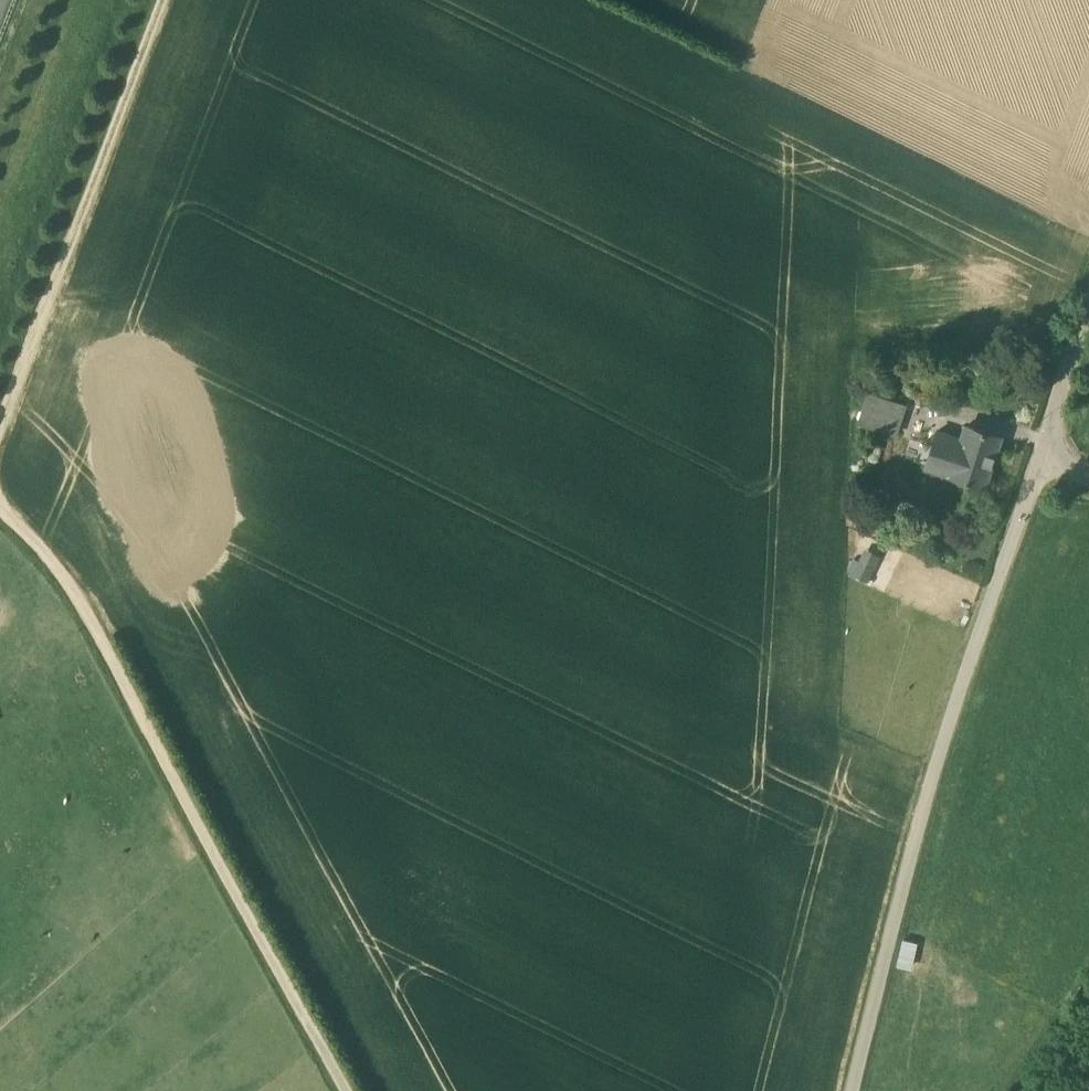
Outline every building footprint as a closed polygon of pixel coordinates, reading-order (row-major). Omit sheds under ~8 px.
[(908,403),(870,390),(860,422),(897,434),(908,403)] [(938,431),(925,467),(985,486),(1001,436),(967,425),(963,439),(938,431)]
